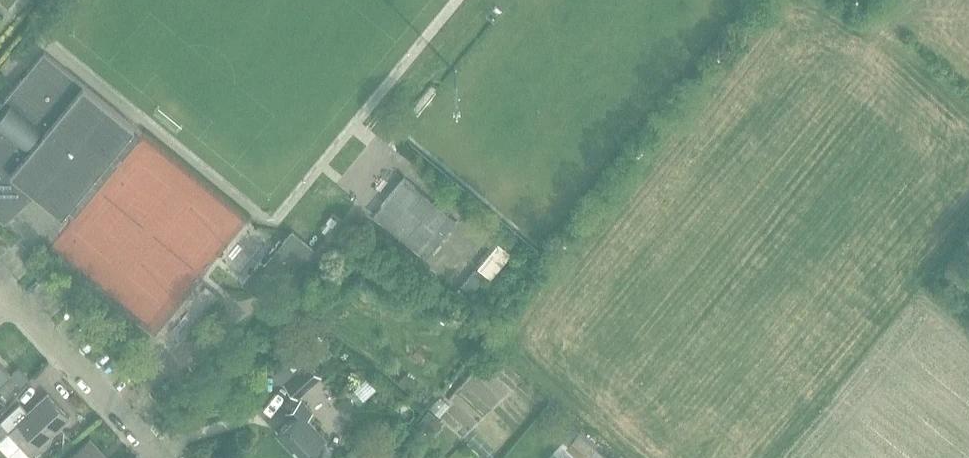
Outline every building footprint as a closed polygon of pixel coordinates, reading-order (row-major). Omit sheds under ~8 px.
[(36,192),(61,214),(67,207),(75,215),(120,161),(118,159),(120,156),(122,158),(139,138),(130,130),(134,126),(43,51),(0,103),(0,218),(4,222),(36,192)] [(404,177),(373,215),(424,258),(455,220),(404,177)] [(327,221),(331,225),(336,220),(331,216),(327,221)] [(280,285),(308,252),(288,236),(280,246),(277,243),(267,255),(271,258),(261,269),(257,266),(241,286),(254,296),(270,276),(280,285)] [(477,267),(490,278),(511,253),(498,243),(477,267)] [(475,270),(461,286),(470,293),(483,277),(475,270)] [(131,343),(125,351),(141,366),(148,359),(131,343)] [(321,375),(342,354),(332,345),(312,366),(321,375)] [(316,380),(293,355),(271,376),(293,401),(316,380)] [(385,358),(372,369),(380,378),(393,367),(385,358)] [(28,379),(17,367),(9,375),(20,386),(28,379)] [(417,384),(404,374),(397,383),(410,393),(417,384)] [(174,394),(168,387),(164,391),(171,397),(174,394)] [(318,389),(302,406),(328,431),(345,414),(318,389)] [(68,419),(46,395),(26,413),(18,405),(0,422),(1,423),(0,424),(0,438),(8,431),(19,443),(28,434),(38,445),(68,419)] [(439,397),(429,409),(439,417),(448,405),(439,397)] [(276,438),(295,457),(311,457),(316,454),(312,450),(320,442),(303,423),(309,418),(297,405),(289,412),(296,419),(276,438)] [(442,423),(428,410),(417,423),(431,436),(442,423)] [(64,429),(53,439),(60,447),(71,437),(64,429)] [(578,432),(566,446),(579,457),(607,457),(578,432)] [(89,441),(70,457),(97,457),(96,457),(100,453),(89,441)] [(346,453),(351,457),(362,457),(352,448),(346,453)]
